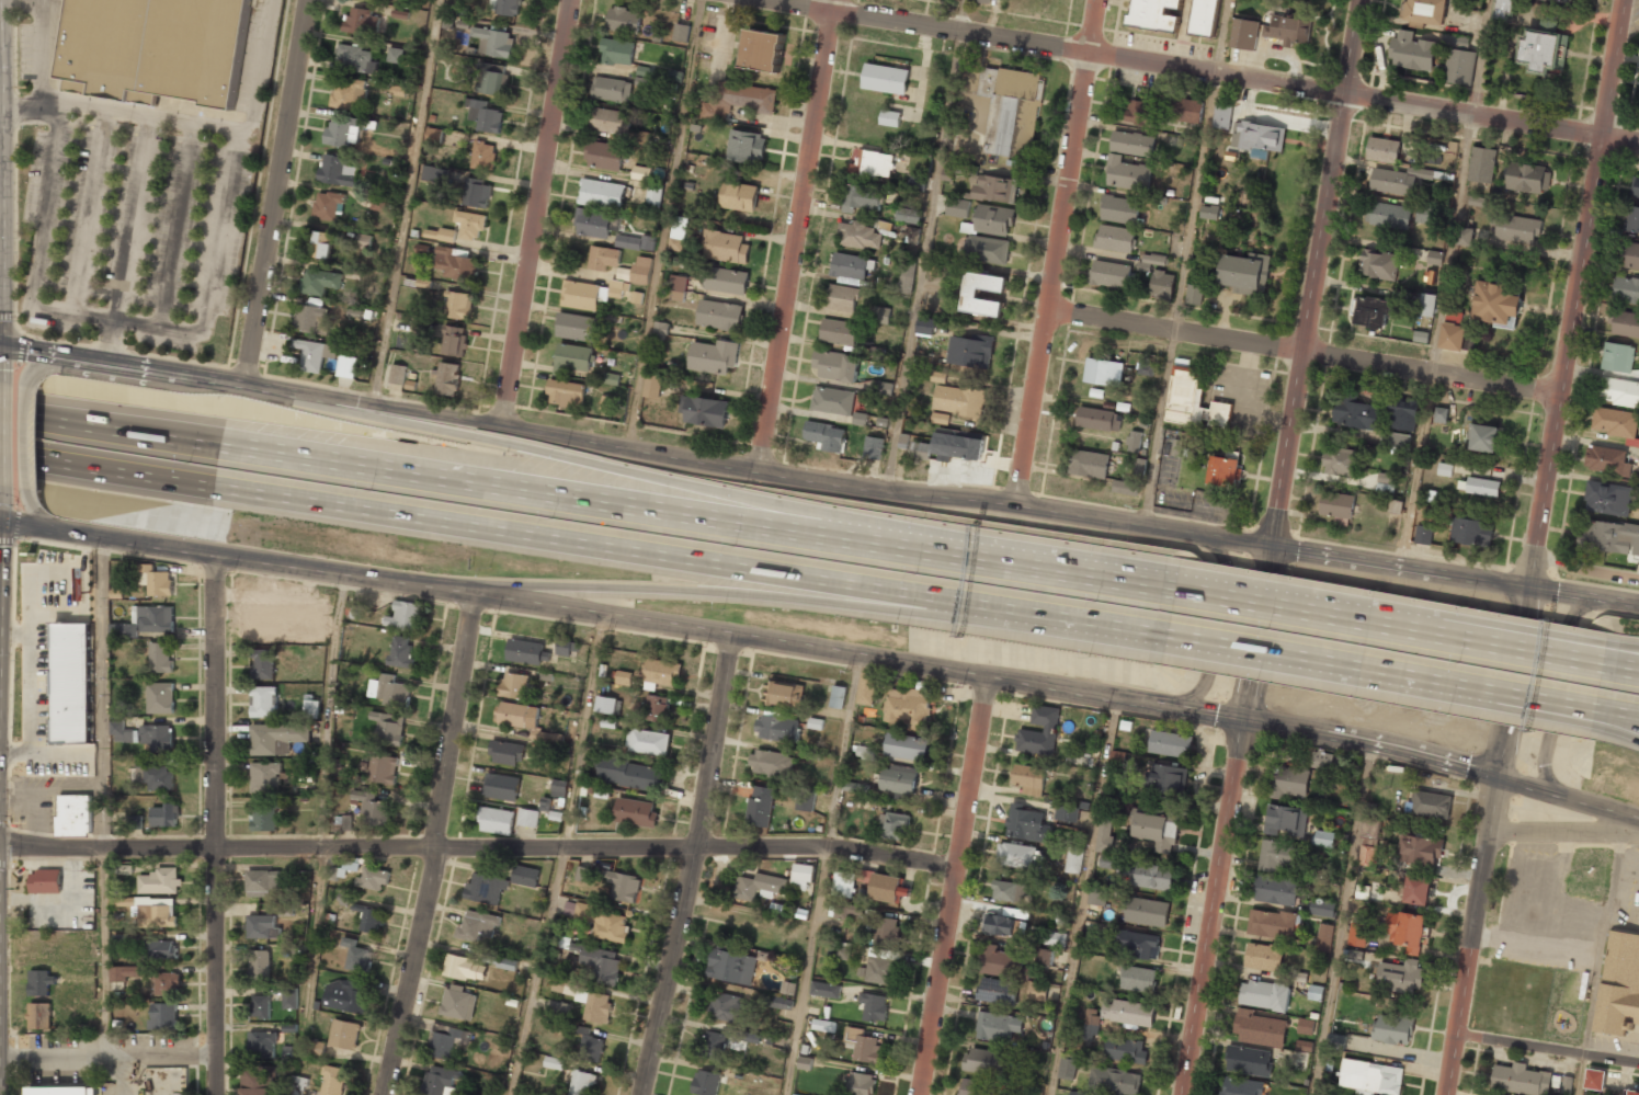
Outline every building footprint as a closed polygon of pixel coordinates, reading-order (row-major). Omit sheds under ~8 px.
[(251,0),(71,0),(59,77),(66,78),(65,89),(156,104),(158,96),(234,109),(251,0)] [(490,13),(520,16),(521,0),(492,0),(490,13)] [(1128,25),(1177,33),(1180,13),(1182,0),(1132,0),(1128,25)] [(1221,0),(1197,0),(1191,34),(1214,38),(1221,0)] [(1410,2),(1403,1),(1400,19),(1444,25),(1448,0),(1410,0),(1410,2)] [(1495,16),(1510,18),(1512,0),(1498,0),(1495,16)] [(380,16),(372,16),(373,9),(352,8),(351,15),(344,15),(343,32),(379,35),(380,16)] [(639,33),(641,10),(609,8),(608,31),(639,33)] [(392,17),(408,19),(409,12),(393,10),(392,17)] [(1312,20),(1273,15),(1272,26),(1264,25),(1263,37),(1284,39),(1283,46),(1292,47),(1293,41),(1309,43),(1312,20)] [(1260,22),(1235,18),(1230,46),(1255,51),(1260,22)] [(688,42),(690,26),(676,23),(673,39),(688,42)] [(480,37),(479,56),(512,57),(513,30),(472,28),(471,36),(480,37)] [(742,66),(779,72),(785,35),(748,29),(742,66)] [(1414,31),(1399,29),(1398,38),(1393,37),(1390,66),(1433,70),(1436,42),(1413,39),(1414,31)] [(1569,35),(1529,32),(1528,39),(1522,39),(1520,63),(1531,64),(1531,70),(1564,72),(1566,45),(1568,45),(1569,35)] [(1476,52),(1468,51),(1470,37),(1451,34),(1449,47),(1450,47),(1444,81),(1471,86),(1476,52)] [(635,43),(604,38),(600,62),(631,67),(635,43)] [(376,74),(378,62),(371,60),(374,50),(340,43),(335,66),(376,74)] [(401,64),(404,49),(389,47),(387,61),(401,64)] [(862,87),(905,95),(910,70),(866,62),(862,87)] [(484,92),(500,96),(506,66),(489,63),(484,92)] [(991,97),(983,152),(1011,156),(1014,141),(1033,144),(1040,99),(1037,99),(1041,75),(982,66),(978,95),(991,97)] [(669,79),(680,81),(681,72),(670,70),(669,79)] [(476,91),(482,93),(486,77),(479,75),(476,91)] [(633,82),(595,75),(591,97),(629,104),(633,82)] [(331,107),(361,111),(365,80),(352,78),(351,86),(334,84),(331,107)] [(700,118),(728,122),(730,107),(774,113),(777,89),(719,81),(717,95),(711,94),(709,103),(703,102),(700,118)] [(1200,123),(1202,101),(1171,97),(1168,120),(1200,123)] [(500,133),(504,111),(487,108),(488,101),(470,98),(466,119),(478,121),(477,130),(500,133)] [(1157,102),(1128,101),(1127,124),(1156,125),(1157,102)] [(1212,128),(1229,130),(1233,105),(1215,103),(1212,128)] [(589,127),(628,136),(633,114),(594,106),(589,127)] [(880,124),(899,127),(901,112),(882,109),(880,124)] [(1286,127),(1235,121),(1231,147),(1251,150),(1250,158),(1267,160),(1268,150),(1282,152),(1286,127)] [(326,145),(349,146),(350,123),(327,122),(326,145)] [(767,135),(731,129),(726,158),(762,164),(767,135)] [(634,144),(646,146),(649,133),(636,131),(634,144)] [(1156,135),(1113,131),(1111,152),(1154,156),(1156,135)] [(1368,159),(1370,137),(1401,142),(1396,163),(1368,159)] [(622,172),(627,147),(590,140),(585,165),(622,172)] [(472,168),(494,170),(497,144),(475,141),(472,168)] [(1491,184),(1496,150),(1475,148),(1470,181),(1491,184)] [(892,177),(894,153),(858,150),(857,164),(850,163),(849,173),(892,177)] [(1440,164),(1441,155),(1421,151),(1419,161),(1440,164)] [(1152,166),(1122,163),(1123,154),(1110,153),(1106,186),(1150,190),(1152,166)] [(349,165),(350,157),(323,154),(319,182),(355,186),(358,166),(349,165)] [(1506,189),(1511,159),(1552,168),(1549,194),(1506,189)] [(446,183),(448,168),(424,165),(422,180),(446,183)] [(631,178),(649,182),(652,169),(634,165),(631,178)] [(1371,190),(1374,168),(1414,174),(1411,196),(1371,190)] [(972,197),(1014,205),(1018,180),(980,173),(978,185),(974,184),(972,197)] [(911,190),(926,190),(927,175),(911,174),(911,190)] [(1631,198),(1638,199),(1638,177),(1633,176),(1631,198)] [(464,205),(490,208),(492,186),(484,185),(484,179),(467,177),(464,205)] [(623,209),(625,184),(582,179),(580,205),(623,209)] [(759,187),(726,181),(721,206),(754,213),(759,187)] [(646,206),(661,207),(663,184),(648,183),(646,206)] [(843,212),(855,213),(855,208),(881,210),(883,187),(845,185),(843,212)] [(316,191),(314,218),(336,220),(337,211),(343,211),(345,194),(316,191)] [(1141,200),(1104,195),(1100,220),(1138,225),(1141,200)] [(1484,206),(1486,196),(1469,196),(1469,206),(1484,206)] [(372,209),(383,209),(383,200),(372,199),(372,209)] [(1366,220),(1373,202),(1408,206),(1408,227),(1366,220)] [(974,231),(1008,237),(1009,226),(1013,227),(1016,210),(979,203),(974,231)] [(1220,207),(1202,205),(1201,218),(1218,220),(1220,207)] [(1627,205),(1638,207),(1638,233),(1623,230),(1627,205)] [(1416,221),(1416,206),(1438,207),(1433,225),(1416,221)] [(575,234),(608,239),(609,229),(620,231),(622,214),(579,208),(575,234)] [(461,222),(459,238),(482,240),(485,214),(455,211),(454,222),(461,222)] [(1494,238),(1498,214),(1543,220),(1541,233),(1535,233),(1534,246),(1494,238)] [(682,252),(688,218),(673,215),(667,249),(682,252)] [(882,234),(874,233),(875,225),(841,221),(838,245),(881,249),(882,234)] [(1095,248),(1132,254),(1136,230),(1100,224),(1095,248)] [(1459,243),(1462,226),(1479,229),(1477,247),(1459,243)] [(424,237),(455,243),(457,232),(426,227),(424,237)] [(750,245),(742,243),(744,236),(708,229),(703,257),(746,265),(750,245)] [(332,232),(314,232),(313,257),(331,258),(332,232)] [(615,246),(653,252),(655,239),(617,233),(615,246)] [(358,243),(370,243),(371,235),(358,234),(358,243)] [(1010,240),(968,235),(965,260),(1007,264),(1010,240)] [(1623,240),(1638,243),(1638,269),(1618,265),(1623,240)] [(434,268),(445,270),(444,277),(474,282),(477,259),(462,257),(463,250),(438,246),(434,268)] [(619,267),(621,249),(591,246),(589,270),(609,271),(609,266),(619,267)] [(1361,272),(1364,251),(1401,255),(1395,280),(1361,272)] [(1427,263),(1427,251),(1444,253),(1444,265),(1427,263)] [(865,280),(866,269),(874,270),(876,258),(835,253),(831,275),(865,280)] [(1141,253),(1139,270),(1150,272),(1151,264),(1165,266),(1167,256),(1141,253)] [(1219,284),(1234,286),(1233,291),(1266,295),(1271,255),(1250,253),(1249,258),(1223,254),(1219,284)] [(652,258),(635,256),(632,283),(649,285),(652,258)] [(1089,284),(1128,288),(1131,264),(1092,260),(1089,284)] [(912,281),(914,263),(903,261),(901,280),(912,281)] [(704,290),(746,294),(748,271),(706,267),(704,290)] [(343,272),(305,269),(303,293),(324,295),(325,287),(341,288),(343,272)] [(1176,274),(1154,270),(1149,296),(1171,300),(1176,274)] [(1007,277),(966,272),(961,310),(1001,315),(1003,302),(977,299),(978,288),(1005,292),(1007,277)] [(684,302),(688,277),(672,274),(668,299),(684,302)] [(1610,299),(1638,304),(1638,280),(1615,276),(1610,299)] [(597,311),(599,298),(624,301),(627,282),(611,280),(610,286),(564,280),(561,306),(597,311)] [(1475,318),(1479,280),(1525,288),(1516,326),(1475,318)] [(854,313),(859,289),(831,283),(826,307),(854,313)] [(1186,303),(1202,305),(1204,286),(1188,284),(1186,303)] [(445,317),(469,320),(472,294),(447,291),(445,317)] [(1418,312),(1421,293),(1438,296),(1434,319),(1418,312)] [(1352,321),(1356,295),(1391,301),(1386,333),(1352,321)] [(743,304),(700,300),(697,326),(740,330),(743,304)] [(296,330),(325,334),(329,308),(300,304),(296,330)] [(891,308),(875,306),(872,322),(888,325),(891,308)] [(1610,310),(1638,315),(1638,338),(1606,333),(1610,310)] [(596,317),(559,313),(556,337),(594,341),(596,317)] [(918,334),(935,336),(936,319),(919,317),(918,334)] [(856,345),(858,322),(823,318),(820,342),(856,345)] [(666,343),(669,323),(655,321),(652,341),(666,343)] [(1442,344),(1445,323),(1465,327),(1461,347),(1442,344)] [(463,357),(468,329),(446,325),(441,353),(463,357)] [(1413,342),(1414,331),(1430,332),(1427,345),(1413,342)] [(946,364),(990,369),(994,337),(977,335),(977,339),(950,336),(946,364)] [(305,350),(301,370),(321,373),(324,357),(336,359),(338,345),(295,339),(293,348),(305,350)] [(689,370),(728,374),(729,367),(736,368),(738,342),(718,340),(717,345),(692,342),(689,370)] [(1602,367),(1606,342),(1634,346),(1629,372),(1602,367)] [(568,369),(592,371),(594,347),(558,344),(556,375),(568,376),(568,369)] [(860,358),(816,348),(812,368),(820,369),(819,376),(855,384),(860,358)] [(354,378),(358,358),(341,355),(337,376),(354,378)] [(1084,381),(1120,387),(1124,363),(1088,357),(1084,381)] [(462,365),(440,362),(439,371),(432,370),(431,378),(438,379),(435,393),(456,397),(462,365)] [(1138,374),(1153,377),(1155,365),(1140,362),(1138,374)] [(390,383),(404,385),(406,366),(392,364),(390,383)] [(1166,421),(1205,427),(1205,425),(1228,428),(1231,404),(1212,401),(1211,409),(1201,407),(1204,388),(1200,388),(1202,369),(1174,365),(1166,421)] [(619,385),(620,374),(604,372),(603,383),(619,385)] [(660,399),(662,374),(646,372),(644,397),(660,399)] [(1598,375),(1594,398),(1638,407),(1638,382),(1598,375)] [(582,409),(586,385),(551,379),(547,402),(582,409)] [(893,383),(871,380),(869,393),(891,396),(893,383)] [(985,391),(938,384),(933,410),(981,418),(985,391)] [(855,392),(815,386),(811,410),(851,416),(855,392)] [(1385,425),(1390,395),(1420,401),(1415,432),(1385,425)] [(601,409),(613,411),(614,397),(602,396),(601,409)] [(685,424),(726,426),(728,399),(680,397),(679,413),(686,413),(685,424)] [(1331,423),(1335,400),(1380,408),(1378,432),(1331,423)] [(1435,407),(1433,422),(1446,424),(1448,408),(1435,407)] [(1591,430),(1595,407),(1637,414),(1634,437),(1591,430)] [(1077,428),(1120,432),(1122,411),(1079,408),(1077,428)] [(868,414),(854,412),(853,424),(866,426),(868,414)] [(949,414),(933,412),(931,422),(948,424),(949,414)] [(804,440),(818,442),(817,450),(843,453),(847,427),(807,422),(804,440)] [(1470,423),(1468,438),(1471,440),(1470,449),(1496,453),(1501,426),(1470,423)] [(1141,432),(1129,431),(1127,451),(1140,451),(1141,432)] [(951,462),(952,456),(982,461),(985,439),(938,432),(934,460),(951,462)] [(910,435),(901,433),(898,448),(907,449),(910,435)] [(883,438),(867,437),(866,459),(882,460),(883,438)] [(1183,440),(1174,439),(1172,455),(1181,456),(1183,440)] [(932,444),(912,441),(908,458),(929,462),(932,444)] [(1358,476),(1361,455),(1330,444),(1324,471),(1358,476)] [(1583,467),(1589,444),(1634,454),(1629,477),(1583,467)] [(1069,475),(1108,477),(1109,452),(1070,450),(1069,475)] [(1241,459),(1212,456),(1209,482),(1239,485),(1241,459)] [(1438,461),(1436,475),(1452,477),(1454,464),(1438,461)] [(1378,481),(1378,472),(1393,475),(1391,487),(1378,481)] [(1468,476),(1468,481),(1458,480),(1457,489),(1466,490),(1466,492),(1499,498),(1501,481),(1468,476)] [(1586,479),(1632,487),(1627,517),(1581,509),(1586,479)] [(1429,489),(1425,501),(1435,503),(1437,491),(1429,489)] [(1319,514),(1322,490),(1356,498),(1352,517),(1319,514)] [(1388,511),(1388,498),(1403,502),(1401,514),(1388,511)] [(1418,503),(1416,512),(1447,517),(1448,509),(1418,503)] [(1578,546),(1628,556),(1630,545),(1638,546),(1638,526),(1583,515),(1578,546)] [(1454,516),(1449,541),(1491,548),(1494,523),(1454,516)] [(1416,524),(1414,543),(1431,546),(1433,526),(1416,524)] [(149,595),(172,596),(172,572),(154,572),(154,564),(140,564),(139,585),(149,585),(149,595)] [(386,616),(384,626),(421,631),(425,604),(396,600),(394,617),(386,616)] [(318,639),(319,622),(290,621),(290,629),(278,629),(278,612),(271,612),(271,604),(252,604),(252,638),(318,639)] [(174,632),(174,606),(134,606),(134,610),(139,610),(140,632),(174,632)] [(91,623),(55,623),(54,743),(89,744),(91,623)] [(137,638),(137,624),(109,623),(109,637),(137,638)] [(412,637),(393,635),(390,666),(409,667),(412,637)] [(549,664),(551,652),(543,651),(544,642),(509,639),(507,660),(549,664)] [(580,641),(558,639),(556,655),(570,657),(571,651),(579,652),(580,641)] [(150,672),(173,672),(173,643),(150,642),(150,672)] [(254,680),(275,679),(274,649),(253,650),(254,680)] [(644,682),(676,685),(678,662),(646,659),(644,682)] [(631,686),(633,672),(617,670),(616,684),(631,686)] [(394,682),(396,675),(381,673),(380,681),(370,679),(368,697),(384,699),(383,705),(408,708),(411,685),(394,682)] [(501,697),(529,698),(530,674),(502,673),(501,697)] [(174,714),(174,682),(147,683),(148,715),(174,714)] [(803,683),(767,682),(766,706),(802,708),(803,683)] [(843,708),(846,687),(832,685),(830,707),(843,708)] [(252,718),(277,717),(277,686),(251,687),(252,718)] [(884,725),(927,728),(930,691),(887,688),(884,725)] [(664,722),(666,697),(648,695),(645,720),(664,722)] [(319,700),(305,700),(304,718),(319,718),(319,700)] [(537,728),(539,706),(498,702),(496,724),(537,728)] [(1060,708),(1034,705),(1031,728),(1019,727),(1016,751),(1054,755),(1060,708)] [(756,738),(797,743),(800,719),(785,718),(786,712),(764,709),(763,719),(758,718),(756,738)] [(379,721),(375,742),(401,746),(406,717),(371,711),(370,719),(379,721)] [(822,728),(824,720),(810,718),(809,726),(822,728)] [(125,729),(124,721),(112,721),(112,743),(138,742),(138,729),(125,729)] [(251,725),(252,756),(290,755),(290,742),(309,742),(309,724),(251,725)] [(173,725),(141,725),(141,744),(152,744),(152,751),(173,751),(173,725)] [(629,729),(627,751),(668,755),(670,733),(629,729)] [(1189,759),(1193,737),(1152,729),(1148,751),(1189,759)] [(564,735),(540,730),(538,739),(562,744),(564,735)] [(885,757),(926,761),(929,737),(887,733),(885,757)] [(494,762),(524,764),(525,743),(491,741),(490,754),(494,755),(494,762)] [(856,757),(874,760),(876,748),(858,745),(856,757)] [(790,777),(795,756),(754,748),(750,769),(790,777)] [(1311,767),(1332,771),(1335,754),(1314,750),(1311,767)] [(394,785),(399,758),(372,753),(368,780),(394,785)] [(600,757),(596,782),(660,791),(663,765),(600,757)] [(154,759),(136,760),(137,783),(149,782),(149,791),(173,790),(172,766),(155,766),(154,759)] [(281,793),(281,762),(251,762),(252,793),(281,793)] [(1047,768),(1016,763),(1012,784),(1023,786),(1022,793),(1042,797),(1047,768)] [(918,769),(884,764),(880,790),(914,795),(918,769)] [(1187,767),(1149,765),(1148,792),(1185,794),(1187,767)] [(1307,797),(1310,770),(1275,766),(1271,798),(1284,799),(1284,794),(1307,797)] [(520,777),(486,773),(483,797),(518,800),(520,777)] [(566,798),(568,781),(554,779),(551,796),(566,798)] [(842,790),(868,794),(870,785),(844,780),(842,790)] [(775,788),(753,785),(747,824),(769,827),(775,788)] [(794,810),(813,813),(817,791),(798,788),(794,810)] [(1407,803),(1406,813),(1449,818),(1452,795),(1415,790),(1414,803),(1407,803)] [(366,825),(388,826),(390,802),(375,801),(376,792),(352,791),(351,804),(363,804),(362,812),(366,813),(366,825)] [(87,795),(57,795),(57,815),(53,815),(53,834),(87,834),(87,795)] [(658,804),(618,797),(614,821),(654,828),(658,804)] [(1005,836),(1053,844),(1056,827),(1043,825),(1045,813),(1023,809),(1024,804),(1011,802),(1005,836)] [(1279,836),(1279,832),(1304,837),(1308,810),(1269,803),(1264,833),(1279,836)] [(1077,823),(1079,807),(1056,804),(1055,820),(1077,823)] [(178,826),(178,805),(151,805),(151,826),(178,826)] [(516,812),(484,806),(479,830),(511,836),(516,812)] [(252,831),(277,831),(276,807),(252,808),(252,831)] [(537,827),(539,811),(520,808),(518,825),(537,827)] [(1179,813),(1135,808),(1131,838),(1156,841),(1155,851),(1174,853),(1179,813)] [(906,842),(910,816),(882,812),(878,838),(906,842)] [(142,816),(128,815),(128,829),(142,829),(142,816)] [(1378,840),(1381,821),(1364,818),(1361,837),(1378,840)] [(1313,846),(1333,848),(1335,832),(1314,830),(1313,846)] [(1436,857),(1442,858),(1444,840),(1404,834),(1401,861),(1435,865),(1436,857)] [(1280,867),(1300,869),(1302,844),(1262,840),(1259,870),(1280,872),(1280,867)] [(996,863),(1031,870),(1035,850),(999,843),(996,863)] [(1376,866),(1378,847),(1360,845),(1358,864),(1376,866)] [(1079,874),(1085,849),(1069,846),(1064,871),(1079,874)] [(1116,857),(1100,856),(1100,868),(1116,868),(1116,857)] [(1137,862),(1121,860),(1119,877),(1135,879),(1137,862)] [(1136,887),(1173,890),(1175,866),(1138,862),(1136,887)] [(810,891),(812,865),(793,863),(791,890),(810,891)] [(384,892),(389,872),(364,866),(362,877),(358,876),(356,885),(384,892)] [(539,868),(514,866),(513,884),(538,886),(539,868)] [(590,883),(593,869),(579,866),(576,880),(590,883)] [(179,893),(179,867),(157,867),(157,874),(139,874),(139,893),(179,893)] [(56,869),(26,868),(25,891),(56,892),(56,869)] [(247,896),(280,896),(281,870),(248,870),(247,896)] [(604,880),(615,882),(612,898),(636,903),(641,877),(606,870),(604,880)] [(832,896),(853,898),(856,873),(835,871),(832,896)] [(464,899),(498,905),(501,889),(508,890),(510,879),(475,873),(473,883),(467,882),(464,899)] [(788,879),(757,873),(756,879),(738,876),(734,898),(756,902),(758,895),(771,898),(772,892),(785,895),(788,879)] [(871,899),(898,903),(899,895),(910,896),(911,888),(901,887),(902,877),(874,873),(871,899)] [(1297,905),(1299,878),(1257,874),(1254,901),(1297,905)] [(1427,906),(1432,879),(1408,875),(1404,902),(1427,906)] [(1026,885),(995,880),(992,898),(1023,903),(1026,885)] [(1105,906),(1108,890),(1090,887),(1088,904),(1105,906)] [(175,898),(138,898),(139,927),(176,927),(175,898)] [(1170,901),(1128,898),(1126,923),(1167,926),(1170,901)] [(593,937),(627,943),(630,925),(624,924),(625,916),(611,913),(612,908),(567,900),(564,916),(596,922),(593,937)] [(1335,901),(1311,900),(1310,916),(1334,917),(1335,901)] [(277,903),(276,915),(294,916),(294,904),(277,903)] [(354,911),(363,911),(361,930),(382,933),(384,908),(355,905),(354,911)] [(1247,933),(1294,940),(1298,915),(1251,907),(1247,933)] [(495,938),(498,914),(466,910),(465,925),(458,925),(456,937),(479,941),(480,936),(495,938)] [(1389,910),(1384,939),(1407,943),(1405,954),(1420,956),(1426,916),(1389,910)] [(1016,918),(986,914),(983,932),(1014,936),(1016,918)] [(248,938),(281,939),(281,927),(276,927),(276,915),(248,915),(248,938)] [(900,919),(877,916),(875,943),(897,945),(900,919)] [(1348,945),(1365,947),(1367,924),(1350,922),(1348,945)] [(1316,950),(1330,952),(1333,925),(1319,923),(1316,950)] [(1593,1031),(1625,1037),(1626,1029),(1634,1030),(1635,1024),(1638,1024),(1638,934),(1609,928),(1593,1031)] [(1160,935),(1117,930),(1115,947),(1125,948),(1124,955),(1157,959),(1160,935)] [(1045,945),(1066,947),(1067,933),(1046,931),(1045,945)] [(553,945),(570,949),(573,938),(555,934),(553,945)] [(369,973),(373,950),(356,947),(358,939),(343,937),(342,946),(350,947),(346,969),(369,973)] [(176,940),(144,941),(145,959),(176,958),(176,940)] [(1245,968),(1281,971),(1284,946),(1248,942),(1245,968)] [(984,970),(1011,979),(1019,956),(998,949),(999,946),(988,943),(982,963),(986,964),(984,970)] [(304,960),(306,946),(293,944),(291,957),(304,960)] [(849,960),(851,946),(838,944),(836,958),(849,960)] [(623,954),(585,945),(580,963),(588,965),(585,978),(615,985),(623,954)] [(757,957),(713,947),(707,976),(751,986),(757,957)] [(896,986),(901,951),(870,947),(866,981),(896,986)] [(270,981),(270,950),(250,950),(250,981),(270,981)] [(1052,965),(1053,950),(1039,950),(1039,964),(1052,965)] [(1363,961),(1364,951),(1349,950),(1348,959),(1363,961)] [(488,963),(448,954),(444,974),(484,983),(488,963)] [(519,961),(501,957),(499,967),(516,971),(519,961)] [(1380,962),(1376,989),(1413,994),(1414,988),(1422,989),(1425,969),(1418,968),(1419,960),(1405,958),(1404,965),(1380,962)] [(1120,989),(1154,993),(1157,970),(1123,965),(1120,989)] [(139,966),(110,966),(111,980),(140,980),(139,966)] [(29,996),(50,996),(50,984),(57,984),(57,972),(30,971),(29,996)] [(156,995),(181,994),(180,972),(156,972),(156,995)] [(552,993),(588,1000),(584,1020),(608,1024),(613,995),(589,991),(590,983),(555,976),(552,993)] [(368,986),(329,978),(323,1006),(362,1014),(368,986)] [(1017,1005),(1019,981),(980,978),(978,1002),(1017,1005)] [(1288,1011),(1291,986),(1242,980),(1239,1005),(1288,1011)] [(796,983),(783,981),(781,993),(794,995),(796,983)] [(839,998),(841,984),(811,981),(810,995),(839,998)] [(1048,984),(1029,982),(1028,999),(1046,1001),(1048,984)] [(465,987),(448,983),(441,1014),(472,1021),(478,995),(464,992),(465,987)] [(282,1009),(297,1009),(298,987),(283,987),(282,1009)] [(888,995),(860,993),(859,1003),(865,1003),(863,1019),(885,1021),(888,995)] [(709,1018),(744,1022),(747,998),(712,994),(709,1018)] [(270,1018),(270,995),(253,995),(253,1018),(270,1018)] [(772,1006),(791,1011),(794,1000),(774,995),(772,1006)] [(1152,1027),(1156,1005),(1113,999),(1113,1003),(1104,1002),(1101,1019),(1152,1027)] [(571,1016),(571,1003),(554,1002),(553,1015),(571,1016)] [(29,1030),(52,1029),(52,1003),(29,1003),(29,1030)] [(177,1003),(152,1003),(152,1020),(148,1020),(149,1030),(178,1030),(177,1003)] [(1082,1039),(1095,1042),(1100,1010),(1087,1008),(1082,1039)] [(1011,1032),(1022,1033),(1024,1017),(979,1011),(976,1039),(1010,1043),(1011,1032)] [(1234,1033),(1240,1034),(1239,1042),(1284,1047),(1287,1017),(1236,1011),(1234,1033)] [(1377,1013),(1374,1041),(1411,1045),(1414,1016),(1377,1013)] [(1313,1035),(1315,1020),(1299,1017),(1297,1033),(1313,1035)] [(328,1045),(355,1051),(361,1024),(334,1018),(328,1045)] [(812,1030),(835,1032),(836,1022),(813,1019),(812,1030)] [(471,1045),(473,1030),(433,1025),(428,1056),(453,1059),(455,1043),(471,1045)] [(583,1034),(580,1060),(601,1062),(604,1039),(589,1037),(590,1028),(578,1026),(577,1033),(583,1034)] [(722,1034),(710,1031),(704,1057),(721,1060),(726,1037),(756,1043),(758,1034),(723,1026),(722,1034)] [(855,1044),(853,1061),(879,1064),(882,1039),(864,1036),(865,1029),(847,1027),(845,1043),(855,1044)] [(249,1052),(262,1051),(262,1059),(276,1058),(275,1031),(249,1032),(249,1052)] [(1327,1048),(1345,1049),(1346,1035),(1328,1034),(1327,1048)] [(1148,1050),(1142,1049),(1144,1043),(1108,1036),(1104,1058),(1145,1065),(1148,1050)] [(312,1049),(322,1054),(326,1045),(316,1040),(312,1049)] [(1311,1052),(1313,1042),(1296,1040),(1295,1050),(1311,1052)] [(1272,1050),(1229,1046),(1227,1072),(1270,1076),(1272,1050)] [(1006,1052),(967,1048),(964,1072),(1004,1076),(1006,1052)] [(564,1071),(566,1060),(547,1056),(544,1067),(564,1071)] [(811,1071),(813,1058),(800,1056),(798,1069),(811,1071)] [(1057,1078),(1074,1081),(1078,1059),(1062,1056),(1057,1078)] [(1356,1088),(1356,1094),(1358,1094),(1373,1094),(1374,1093),(1395,1094),(1400,1094),(1403,1066),(1342,1060),(1339,1086),(1356,1088)] [(1491,1089),(1534,1094),(1549,1094),(1552,1073),(1526,1069),(1527,1064),(1514,1062),(1513,1067),(1494,1065),(1491,1089)] [(434,1094),(454,1094),(456,1080),(459,1081),(461,1071),(428,1065),(423,1093),(434,1094)] [(242,1066),(242,1086),(242,1094),(274,1094),(274,1066),(242,1066)] [(325,1066),(321,1094),(343,1094),(346,1068),(325,1066)] [(1142,1074),(1092,1066),(1089,1089),(1130,1094),(1139,1094),(1142,1074)] [(701,1094),(716,1094),(721,1075),(698,1068),(691,1092),(701,1094)] [(1603,1091),(1606,1071),(1588,1068),(1584,1088),(1603,1091)] [(575,1070),(569,1094),(592,1094),(596,1075),(575,1070)] [(875,1075),(850,1072),(848,1094),(873,1094),(875,1075)] [(294,1076),(290,1094),(304,1094),(308,1078),(294,1076)] [(1264,1083),(1225,1076),(1221,1094),(1262,1094),(1264,1083)] [(1561,1093),(1569,1094),(1572,1077),(1563,1076),(1561,1093)] [(994,1084),(963,1077),(959,1094),(992,1094),(994,1084)] [(29,1094),(98,1094),(98,1087),(29,1087),(29,1094)]
